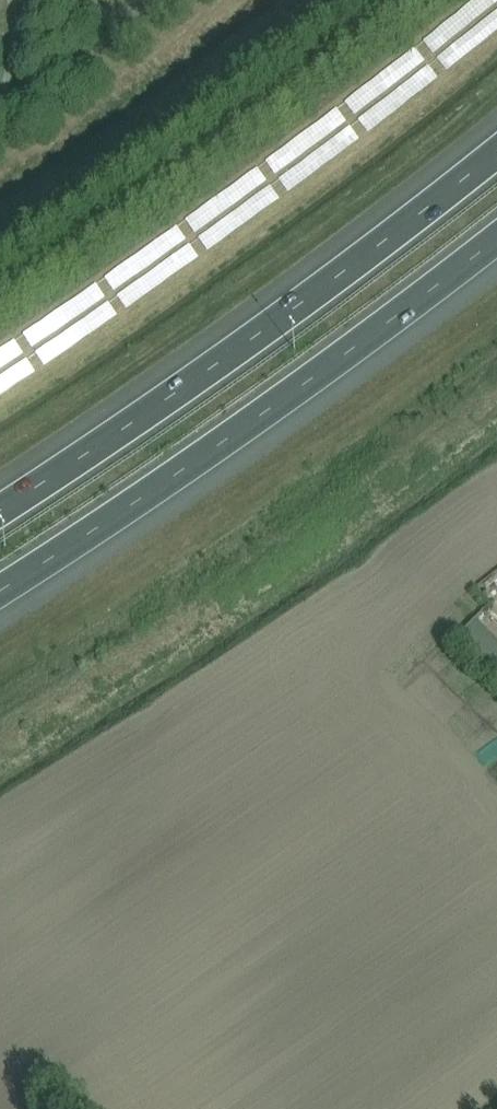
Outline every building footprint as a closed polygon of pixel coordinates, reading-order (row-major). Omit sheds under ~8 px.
[(474,622),(454,644),(489,677),(496,668),(496,644),(474,622)]
